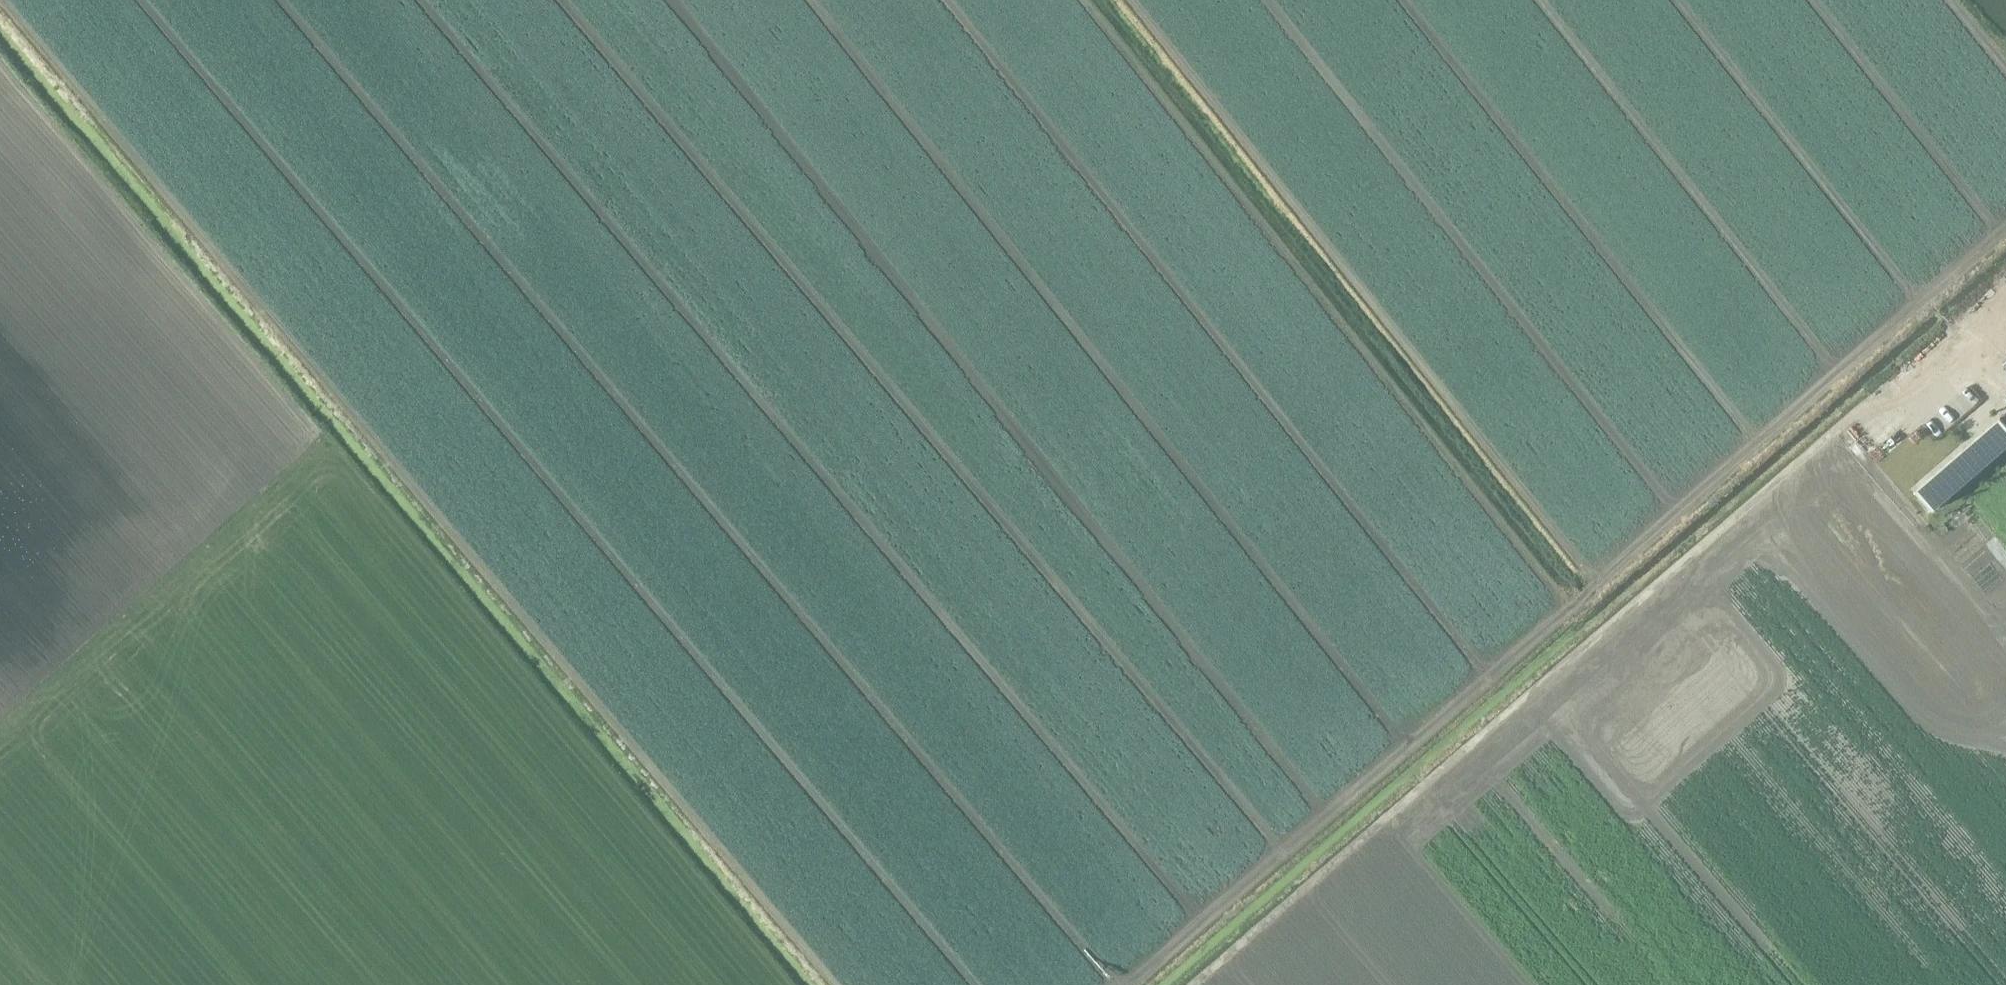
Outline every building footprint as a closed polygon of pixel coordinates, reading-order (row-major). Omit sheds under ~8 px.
[(1916,490),(1933,509),(2005,446),(2005,424),(2000,417),(1916,490)]
